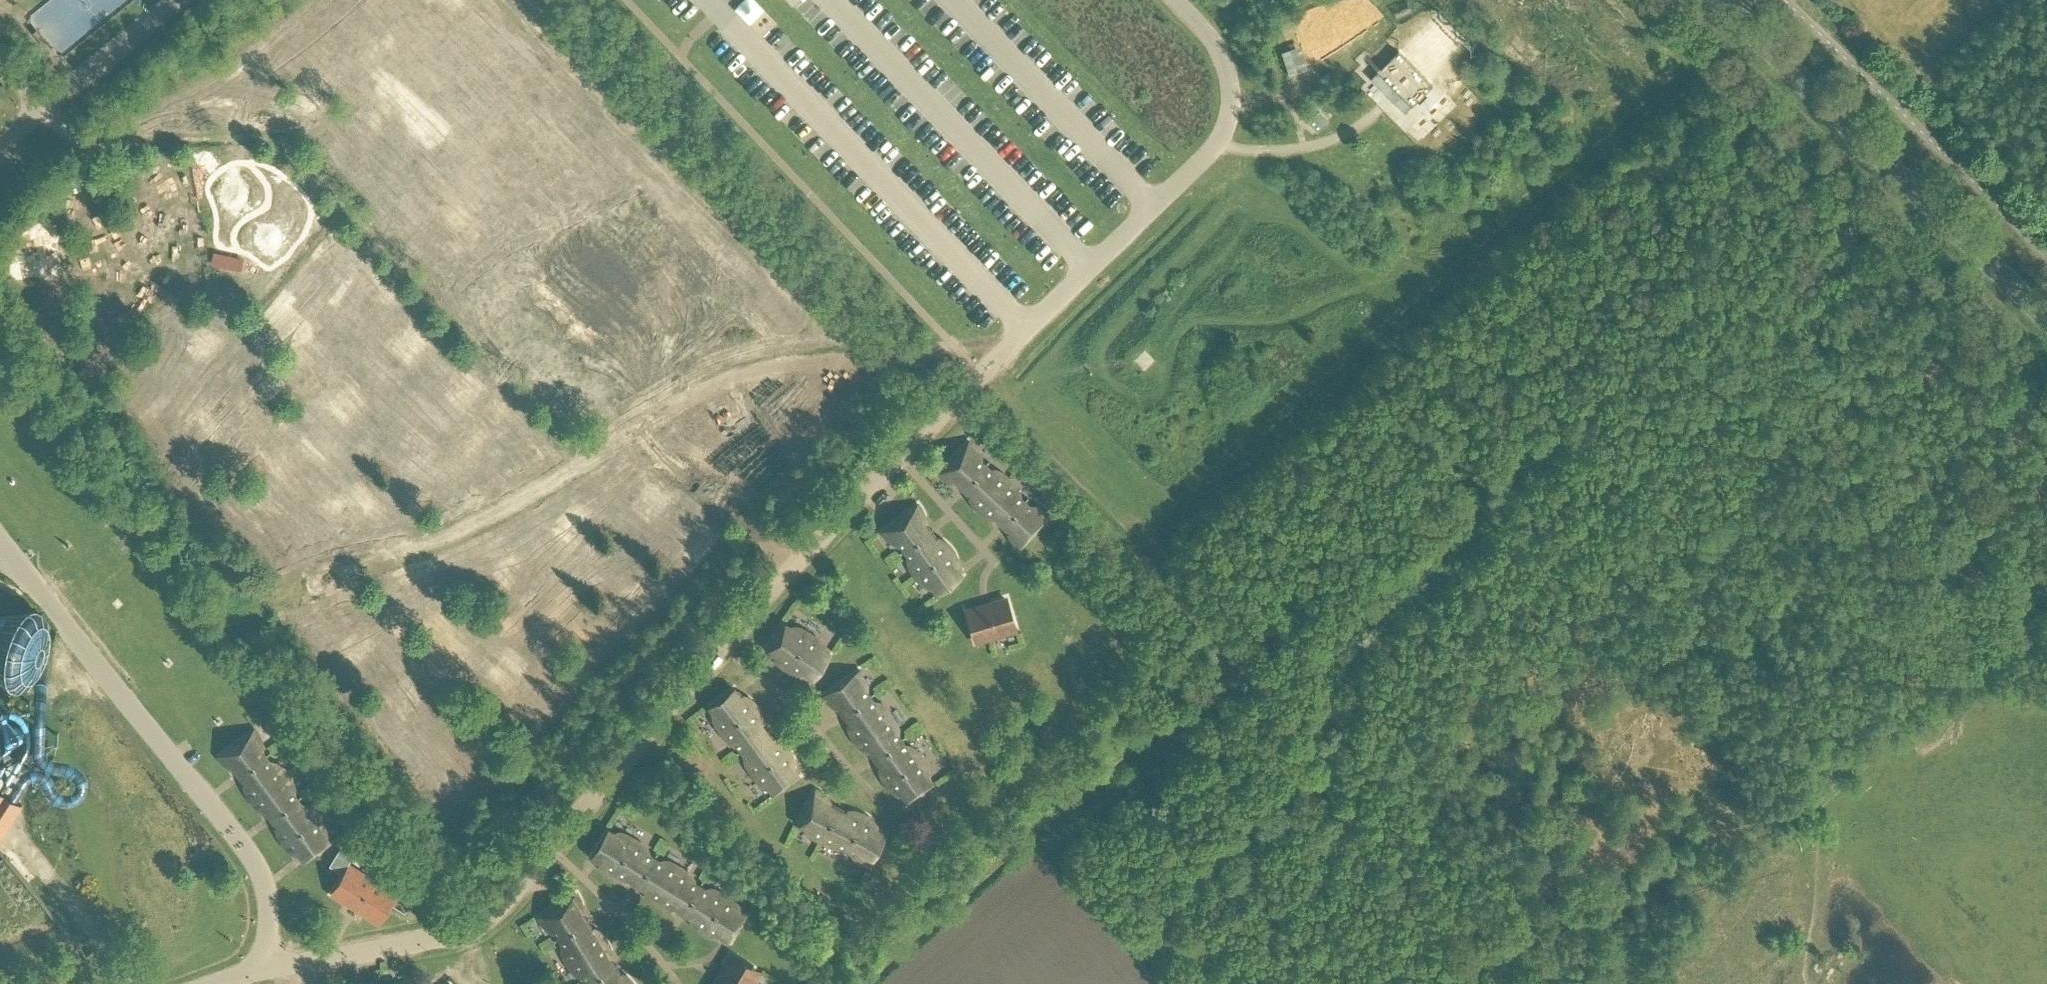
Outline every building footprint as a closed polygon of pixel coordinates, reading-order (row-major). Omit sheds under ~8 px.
[(1300,45),(1281,51),(1288,74),(1307,68),(1300,45)] [(1377,70),(1370,77),(1396,103),(1403,97),(1417,83),(1425,91),(1432,84),(1398,50),(1377,70)] [(1144,365),(1134,375),(1145,386),(1155,376),(1144,365)] [(1016,542),(1019,545),(1020,546),(1051,513),(1050,512),(1045,518),(1026,500),(1031,495),(1030,494),(1025,500),(1006,482),(1011,477),(1010,476),(1005,481),(987,464),(992,459),(991,458),(986,463),(967,446),(972,441),(971,440),(941,473),(942,474),(945,476),(949,479),(953,481),(956,477),(965,485),(962,489),(963,489),(966,486),(975,495),(972,498),(974,501),(976,504),(978,507),(981,509),(983,511),(986,513),(989,515),(992,517),(995,513),(1005,522),(1002,525),(1003,526),(1006,522),(1015,531),(1012,535),(1014,538),(1016,542)] [(920,522),(924,519),(922,515),(920,511),(918,508),(917,507),(882,533),(882,534),(888,530),(903,550),(898,555),(898,556),(904,551),(919,572),(914,576),(914,577),(920,573),(936,594),(960,576),(952,565),(956,562),(955,559),(953,556),(952,553),(950,550),(948,547),(945,545),(942,542),(940,540),(936,543),(928,533),(932,531),(931,530),(927,532),(920,522)] [(975,640),(1015,628),(1007,599),(966,612),(975,640)] [(798,672),(802,673),(804,669),(816,676),(836,645),(835,644),(831,651),(810,637),(814,631),(812,630),(808,636),(787,622),(791,616),(790,615),(770,647),(781,654),(779,659),(781,661),(784,664),(786,666),(789,668),(792,669),(795,671),(798,672)] [(895,788),(897,790),(901,787),(910,799),(934,781),(918,759),(924,755),(923,754),(917,758),(902,738),(908,733),(908,732),(902,737),(887,716),(893,712),(892,711),(886,715),(871,695),(877,690),(876,689),(870,694),(855,673),(861,669),(860,668),(824,694),(825,695),(828,698),(831,701),(835,704),(839,701),(846,711),(842,714),(843,715),(847,712),(854,722),(850,725),(851,729),(853,732),(854,735),(856,738),(858,740),(861,743),(863,745),(866,747),(870,744),(877,754),(874,757),(875,758),(878,755),(885,765),(881,768),(883,772),(884,775),(886,778),(887,781),(890,784),(892,786),(895,788)] [(757,721),(761,718),(760,715),(758,712),(757,709),(755,706),(753,703),(750,701),(748,699),(745,697),(741,700),(732,688),(708,706),(724,728),(719,732),(719,733),(725,729),(740,749),(734,754),(735,755),(741,750),(756,771),(750,775),(751,776),(757,772),(773,793),(797,775),(789,764),(793,761),(792,758),(790,755),(789,752),(787,749),(785,746),(782,744),(779,741),(777,739),(773,742),(765,732),(769,730),(768,729),(764,731),(757,721)] [(259,806),(262,808),(266,805),(274,815),(270,818),(271,819),(274,816),(282,826),(278,829),(279,832),(281,835),(282,838),(284,841),(286,844),(289,847),(291,849),(294,851),(298,848),(307,859),(331,841),(315,819),(320,815),(320,814),(314,818),(298,798),(304,794),(304,793),(298,797),(282,777),(288,772),(288,771),(282,776),(266,755),(272,751),(272,750),(266,754),(250,734),(256,730),(256,729),(220,756),(220,757),(224,760),(227,763),(230,765),(234,762),(242,772),(238,775),(239,776),(242,773),(250,783),(246,786),(247,790),(249,793),(250,796),(252,799),(254,801),(257,804),(259,806)] [(825,803),(827,799),(824,796),(821,793),(817,791),(800,824),(822,836),(819,842),(820,843),(823,836),(846,848),(842,855),(843,855),(847,849),(870,861),(866,867),(867,868),(885,835),(872,828),(874,824),(872,821),(869,819),(867,817),(864,815),(861,814),(857,813),(854,812),(850,811),(848,815),(837,810),(839,806),(838,805),(836,809),(825,803)] [(696,916),(693,920),(696,922),(698,925),(701,927),(704,929),(707,931),(710,932),(713,933),(716,934),(719,930),(731,937),(747,911),(724,897),(727,891),(726,890),(723,897),(701,884),(705,877),(704,877),(700,883),(678,870),(682,863),(681,863),(677,869),(655,856),(659,849),(658,849),(654,855),(632,842),(636,836),(635,835),(631,841),(608,827),(593,853),(605,860),(602,864),(604,867),(607,869),(610,872),(613,873),(616,875),(619,876),(622,878),(625,878),(628,874),(639,881),(636,884),(637,885),(640,881),(650,888),(648,892),(650,895),(653,897),(655,899),(658,901),(661,903),(664,904),(668,905),(671,906),(673,902),(684,908),(682,912),(683,913),(685,909),(696,916)] [(333,892),(380,920),(395,895),(349,866),(333,892)] [(595,929),(591,932),(584,921),(588,919),(587,918),(584,920),(577,910),(581,907),(580,903),(578,899),(576,895),(576,894),(538,918),(538,919),(545,915),(558,936),(552,940),(553,941),(559,937),(572,959),(566,963),(567,964),(573,960),(587,981),(583,983),(585,983),(587,983),(588,983),(632,983),(631,982),(629,979),(626,977),(623,975),(619,977),(613,967),(616,964),(616,963),(612,966),(605,955),(609,952),(608,949),(607,946),(606,943),(604,940),(602,937),(600,934),(598,932),(595,929)] [(758,970),(733,955),(715,983),(750,983),(758,970)]
